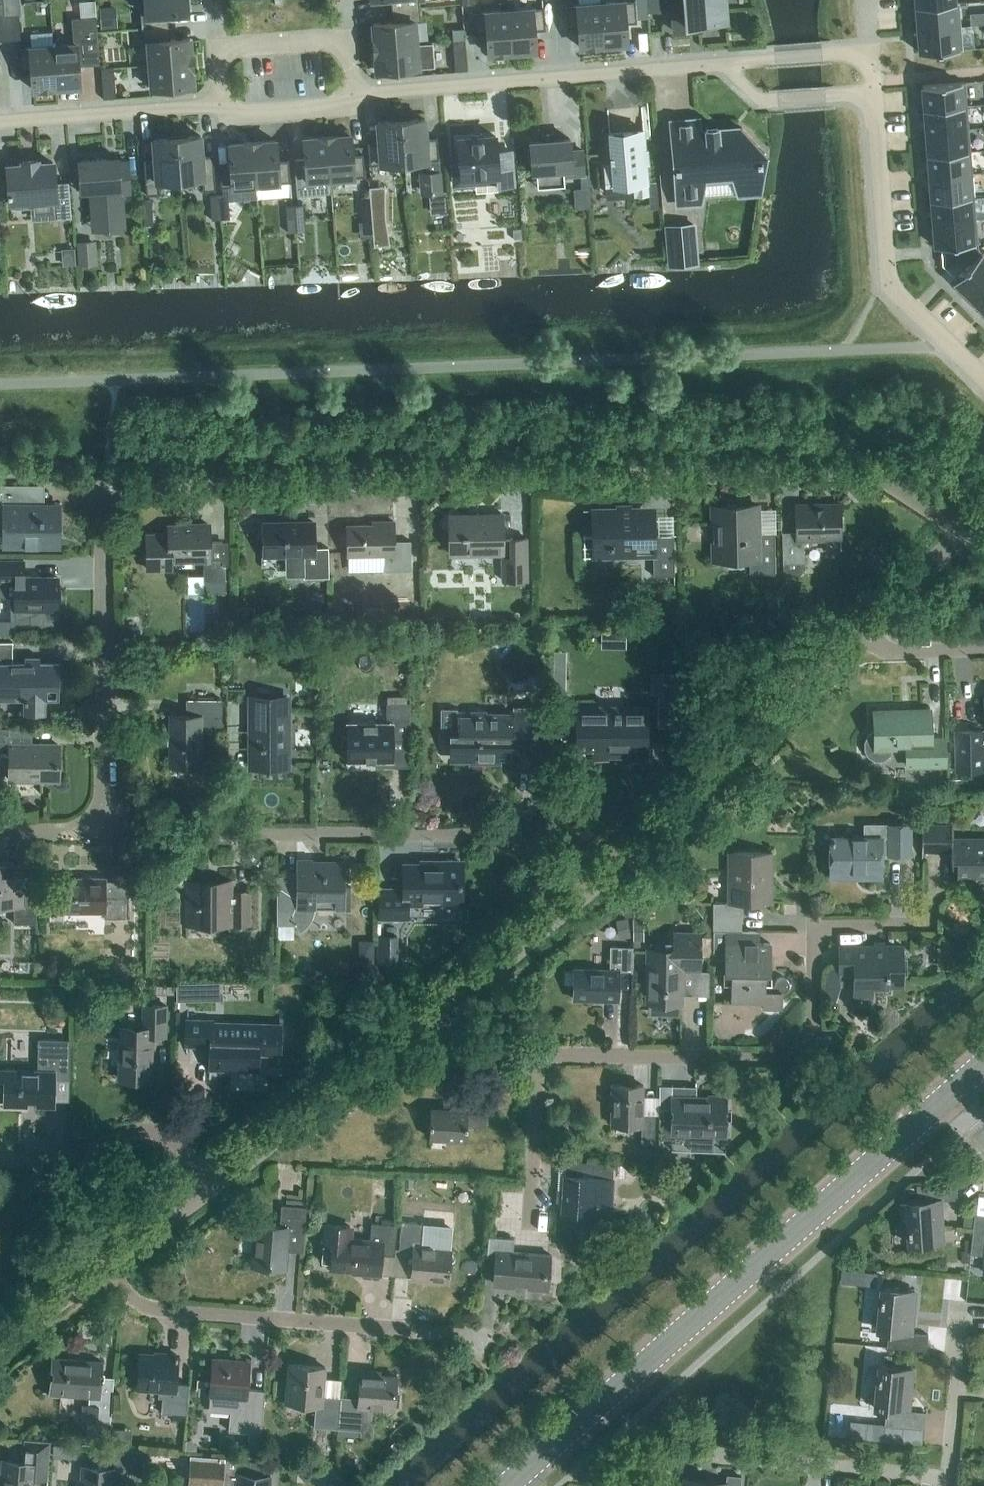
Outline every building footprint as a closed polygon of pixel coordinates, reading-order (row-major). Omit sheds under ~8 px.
[(187,0),(145,0),(146,13),(140,13),(141,28),(169,26),(168,13),(188,11),(187,0)] [(392,8),(419,6),(419,0),(391,0),(392,8)] [(600,2),(603,45),(627,43),(625,23),(637,22),(636,20),(635,0),(625,0),(600,2)] [(636,20),(648,19),(647,0),(635,0),(636,20)] [(649,14),(661,13),(660,0),(648,0),(649,14)] [(725,0),(670,0),(673,30),(689,29),(688,23),(726,20),(725,0)] [(959,1),(954,1),(954,2),(916,5),(918,28),(961,25),(959,1)] [(603,45),(600,2),(565,5),(567,27),(578,26),(580,46),(603,45)] [(115,27),(114,5),(100,6),(101,28),(115,27)] [(420,21),(419,6),(392,8),(393,21),(373,23),(374,47),(417,44),(416,43),(415,21),(420,21)] [(543,6),(509,9),(512,52),(536,50),(534,30),(545,29),(543,6)] [(512,52),(509,9),(474,12),(476,34),(487,34),(488,53),(512,52)] [(21,13),(8,14),(12,39),(24,38),(21,13)] [(0,14),(0,41),(10,40),(7,14),(0,14)] [(73,43),(53,45),(57,87),(80,85),(79,64),(99,63),(96,15),(71,17),(73,43)] [(963,48),(961,25),(918,28),(920,52),(963,48)] [(192,61),(190,37),(170,39),(169,26),(141,28),(143,42),(148,42),(150,64),(192,61)] [(465,39),(464,26),(452,26),(453,40),(465,39)] [(466,41),(453,42),(453,51),(466,50),(466,41)] [(432,42),(416,43),(417,44),(374,47),(376,70),(434,66),(432,42)] [(57,87),(53,45),(20,48),(20,47),(18,47),(20,70),(31,69),(33,89),(57,87)] [(468,70),(467,52),(454,53),(455,71),(468,70)] [(194,84),(192,61),(150,64),(152,88),(194,84)] [(114,69),(101,69),(101,79),(114,78),(114,69)] [(103,98),(115,97),(114,78),(101,79),(103,98)] [(967,105),(966,81),(922,85),(924,108),(967,105)] [(969,128),(967,105),(924,108),(926,131),(969,128)] [(426,137),(424,118),(401,119),(404,162),(427,160),(428,171),(424,172),(425,192),(429,191),(431,212),(447,211),(445,191),(441,191),(437,137),(426,137)] [(404,162),(401,119),(377,121),(379,141),(368,142),(369,165),(404,162)] [(761,178),(764,152),(741,129),(742,129),(742,127),(699,130),(698,120),(670,122),(677,203),(696,202),(696,201),(700,201),(702,183),(703,183),(704,176),(732,174),(734,180),(735,180),(738,192),(759,190),(760,178),(761,178)] [(971,150),(969,128),(926,131),(928,154),(971,150)] [(645,149),(644,129),(609,132),(611,164),(604,165),(606,184),(635,182),(636,194),(648,193),(647,181),(648,181),(647,163),(649,163),(648,149),(645,149)] [(365,176),(363,153),(352,154),(351,134),(327,136),(330,178),(364,175),(364,176),(365,176)] [(202,155),(200,135),(177,137),(180,179),(202,177),(203,190),(214,189),(216,189),(213,154),(202,155)] [(513,184),(511,150),(497,151),(496,135),(458,138),(459,162),(453,163),(454,184),(475,182),(474,175),(497,174),(498,186),(513,184)] [(330,178),(327,136),(303,138),(305,158),(294,158),(297,195),(332,192),(330,178)] [(180,179),(177,137),(153,139),(155,159),(144,159),(146,195),(148,194),(159,193),(158,181),(180,179)] [(570,138),(530,141),(532,171),(545,170),(546,186),(565,185),(564,175),(584,174),(582,149),(571,150),(570,138)] [(290,181),(289,159),(278,160),(276,140),(252,142),(256,184),(290,181)] [(256,184),(252,142),(229,143),(230,163),(219,164),(221,187),(256,184)] [(973,173),(971,150),(928,154),(930,177),(973,173)] [(107,163),(106,158),(79,160),(82,189),(91,188),(94,222),(123,220),(121,191),(129,190),(127,161),(107,163)] [(55,186),(53,162),(38,163),(37,160),(23,161),(23,164),(8,165),(10,190),(8,191),(8,194),(10,194),(10,201),(31,200),(33,217),(71,214),(69,185),(55,186)] [(974,196),(973,173),(930,177),(931,199),(974,196)] [(385,213),(386,184),(369,185),(372,225),(387,224),(385,213)] [(228,193),(219,193),(221,218),(231,217),(228,193)] [(218,194),(210,194),(211,219),(221,219),(218,194)] [(369,195),(361,196),(363,220),(371,220),(369,195)] [(976,219),(974,196),(931,199),(933,222),(976,219)] [(144,224),(153,223),(151,199),(142,200),(144,224)] [(303,204),(294,205),(295,215),(304,214),(303,204)] [(286,205),(287,216),(295,215),(294,205),(286,205)] [(978,248),(976,219),(933,222),(935,246),(956,244),(957,258),(963,255),(978,248)] [(390,242),(387,224),(372,225),(374,243),(390,242)] [(694,224),(666,226),(669,263),(697,261),(694,224)] [(521,238),(520,228),(512,229),(513,238),(521,238)] [(79,242),(81,265),(97,264),(96,241),(79,242)] [(73,248),(62,249),(63,264),(74,264),(73,248)] [(983,283),(983,250),(982,251),(978,248),(963,255),(971,263),(954,280),(971,296),(983,283)] [(971,296),(983,310),(983,283),(971,296)] [(5,528),(5,544),(57,544),(57,505),(29,505),(30,484),(0,484),(0,528),(5,528)] [(796,531),(782,532),(783,573),(798,573),(798,572),(804,566),(805,566),(804,546),(808,546),(813,541),(813,539),(841,538),(840,503),(795,504),(796,531)] [(749,573),(775,573),(774,532),(758,532),(757,505),(712,506),(713,558),(749,558),(749,573)] [(653,575),(674,574),(673,534),(653,535),(653,517),(635,517),(635,507),(593,508),(594,556),(653,555),(653,575)] [(450,553),(501,552),(502,579),(511,579),(527,579),(526,537),(510,537),(510,539),(502,539),(501,512),(449,513),(450,553)] [(384,571),(411,570),(410,540),(394,540),(393,521),(372,521),(372,524),(347,525),(347,555),(384,554),(384,571)] [(315,550),(314,522),(263,523),(263,554),(286,554),(291,575),(304,572),(304,578),(329,577),(328,550),(315,550)] [(210,543),(209,524),(168,525),(168,534),(146,534),(147,567),(172,567),(172,560),(203,559),(204,593),(226,592),(225,543),(210,543)] [(15,582),(15,596),(11,597),(17,616),(16,617),(17,618),(38,612),(37,611),(36,609),(57,609),(57,577),(23,577),(23,560),(0,560),(0,582),(15,582)] [(781,608),(782,620),(797,620),(797,608),(781,608)] [(220,616),(221,632),(232,632),(232,616),(220,616)] [(140,629),(128,629),(128,641),(140,641),(140,629)] [(57,663),(12,663),(12,641),(0,642),(0,697),(24,697),(24,711),(45,711),(44,682),(57,682),(57,663)] [(554,649),(553,693),(564,693),(565,649),(554,649)] [(660,691),(660,723),(678,723),(678,669),(653,669),(653,691),(660,691)] [(249,764),(289,764),(289,698),(249,698),(249,764)] [(221,724),(222,699),(186,699),(186,715),(169,714),(169,765),(201,765),(202,724),(221,724)] [(410,738),(410,702),(386,702),(386,722),(347,722),(347,760),(375,760),(375,766),(393,766),(393,738),(410,738)] [(538,733),(534,733),(534,705),(512,705),(512,716),(487,716),(487,714),(457,714),(457,708),(441,707),(441,728),(443,728),(443,738),(454,738),(454,756),(474,756),(474,758),(514,758),(514,745),(538,745),(538,733)] [(593,754),(647,754),(647,706),(577,706),(577,745),(593,745),(593,754)] [(874,711),(875,730),(869,734),(865,741),(865,749),(869,755),(876,759),(884,758),(890,753),(892,746),(907,746),(908,765),(945,764),(944,738),(930,738),(929,709),(874,711)] [(0,727),(0,747),(10,747),(10,779),(58,779),(58,743),(28,743),(28,727),(0,727)] [(955,730),(956,770),(983,769),(983,742),(983,729),(955,730)] [(965,787),(964,777),(948,778),(949,788),(965,787)] [(910,853),(910,824),(890,825),(890,823),(864,823),(864,836),(831,836),(831,877),(880,877),(880,852),(888,852),(888,853),(910,853)] [(983,880),(983,837),(952,837),(952,824),(922,824),(922,850),(951,850),(951,863),(957,863),(957,880),(983,880)] [(770,902),(770,851),(729,851),(729,902),(713,902),(713,929),(741,930),(742,902),(770,902)] [(36,894),(25,894),(25,861),(0,861),(0,906),(14,906),(14,922),(36,922),(36,894)] [(343,886),(343,861),(299,861),(299,890),(277,890),(277,924),(296,923),(300,931),(304,928),(308,922),(312,916),(315,909),(315,905),(316,905),(316,899),(335,899),(335,910),(351,910),(351,886),(343,886)] [(461,902),(461,862),(435,862),(435,864),(405,864),(405,890),(381,889),(381,916),(406,916),(406,902),(461,902)] [(104,917),(125,917),(125,879),(105,879),(105,877),(63,877),(63,911),(104,911),(104,917)] [(249,922),(249,889),(234,889),(234,881),(185,881),(185,922),(249,922)] [(625,915),(633,915),(633,905),(625,904),(625,915)] [(634,919),(634,939),(644,939),(644,919),(634,919)] [(383,934),(383,981),(397,981),(397,934),(383,934)] [(359,966),(374,966),(373,939),(359,939),(359,966)] [(700,969),(700,941),(680,940),(680,950),(648,949),(648,999),(649,999),(649,1009),(679,1010),(679,1000),(681,1000),(681,969),(700,969)] [(769,972),(770,942),(726,941),(725,971),(732,971),(732,1001),(763,1001),(763,1007),(781,1008),(781,991),(784,990),(786,989),(788,988),(789,985),(789,983),(789,981),(787,978),(785,977),(783,976),(781,976),(778,977),(777,979),(775,981),(775,983),(764,983),(764,972),(769,972)] [(902,984),(903,944),(839,945),(839,971),(854,971),(854,995),(871,995),(871,984),(902,984)] [(633,970),(633,946),(610,945),(610,969),(575,968),(574,998),(618,999),(618,969),(633,970)] [(941,967),(949,967),(960,957),(949,946),(942,945),(941,967)] [(114,967),(127,967),(127,954),(114,954),(114,967)] [(222,980),(177,980),(177,998),(222,998),(222,980)] [(175,993),(175,988),(175,985),(158,984),(158,993),(175,993)] [(166,1034),(167,1005),(143,1005),(142,1029),(120,1029),(119,1077),(151,1078),(152,1034),(166,1034)] [(258,1025),(212,1023),(212,1020),(187,1019),(186,1043),(210,1044),(209,1066),(257,1068),(258,1046),(280,1047),(281,1025),(271,1025),(271,1023),(258,1023),(258,1025)] [(70,1051),(64,1051),(64,1039),(38,1038),(37,1070),(0,1069),(0,1100),(4,1100),(4,1103),(54,1105),(54,1078),(69,1078),(70,1051)] [(808,1073),(816,1082),(824,1075),(816,1066),(808,1073)] [(654,1142),(655,1112),(643,1112),(643,1084),(612,1084),(611,1124),(641,1124),(641,1142),(654,1142)] [(725,1134),(726,1096),(697,1095),(697,1085),(672,1085),(672,1108),(671,1133),(689,1133),(689,1147),(713,1148),(713,1134),(725,1134)] [(467,1124),(474,1125),(475,1117),(487,1118),(488,1091),(462,1090),(461,1109),(431,1107),(429,1137),(466,1139),(467,1124)] [(610,1217),(614,1163),(593,1162),(592,1176),(565,1174),(563,1214),(610,1217)] [(940,1199),(957,1198),(956,1182),(916,1184),(917,1200),(906,1201),(908,1243),(942,1241),(940,1199)] [(304,1231),(306,1206),(282,1204),(280,1226),(255,1224),(252,1264),(285,1267),(288,1230),(304,1231)] [(973,1227),(970,1253),(983,1254),(983,1214),(975,1213),(975,1214),(973,1227)] [(394,1249),(397,1224),(397,1219),(382,1217),(382,1215),(376,1214),(375,1222),(371,1222),(370,1239),(349,1237),(350,1225),(325,1223),(322,1260),(331,1261),(330,1266),(365,1269),(364,1273),(380,1274),(382,1248),(394,1249)] [(448,1280),(451,1248),(421,1246),(423,1222),(401,1220),(399,1248),(413,1249),(411,1277),(448,1280)] [(549,1288),(551,1254),(512,1251),(514,1237),(488,1235),(487,1255),(499,1256),(496,1284),(549,1288)] [(852,1283),(853,1269),(841,1268),(840,1281),(852,1283)] [(926,1349),(928,1333),(911,1332),(915,1290),(881,1287),(877,1329),(888,1330),(887,1346),(926,1349)] [(187,1414),(189,1383),(176,1382),(178,1355),(166,1354),(165,1355),(140,1353),(137,1387),(163,1389),(161,1412),(187,1414)] [(109,1437),(111,1410),(114,1376),(100,1375),(101,1361),(53,1357),(51,1391),(43,1390),(43,1391),(67,1393),(67,1395),(83,1397),(83,1394),(89,1395),(88,1404),(84,1404),(82,1420),(87,1420),(86,1435),(109,1437)] [(213,1357),(210,1393),(211,1393),(210,1409),(231,1410),(230,1429),(228,1429),(228,1430),(262,1433),(265,1389),(247,1388),(249,1360),(213,1357)] [(314,1426),(337,1428),(340,1396),(322,1394),(325,1366),(289,1363),(286,1401),(316,1404),(314,1426)] [(924,1428),(926,1411),(908,1410),(912,1368),(879,1365),(875,1407),(886,1408),(884,1424),(924,1428)] [(393,1408),(396,1376),(380,1374),(380,1371),(361,1369),(358,1397),(340,1396),(337,1428),(361,1430),(363,1406),(393,1408)] [(249,1438),(248,1451),(258,1452),(259,1439),(249,1438)] [(50,1441),(26,1439),(24,1463),(3,1462),(0,1485),(32,1485),(34,1469),(48,1470),(50,1441)] [(400,1445),(395,1440),(386,1448),(391,1453),(400,1445)] [(65,1445),(53,1444),(52,1454),(64,1455),(65,1445)] [(130,1447),(106,1445),(104,1470),(82,1468),(81,1485),(113,1485),(114,1475),(128,1476),(130,1447)] [(138,1478),(140,1451),(131,1450),(129,1477),(138,1478)] [(271,1461),(249,1460),(225,1458),(224,1466),(223,1485),(269,1485),(271,1461)] [(224,1466),(196,1464),(194,1485),(223,1485),(224,1466)] [(325,1479),(319,1472),(310,1480),(315,1485),(317,1485),(325,1479)] [(741,1475),(727,1474),(726,1482),(684,1477),(683,1485),(740,1485),(741,1475)]
